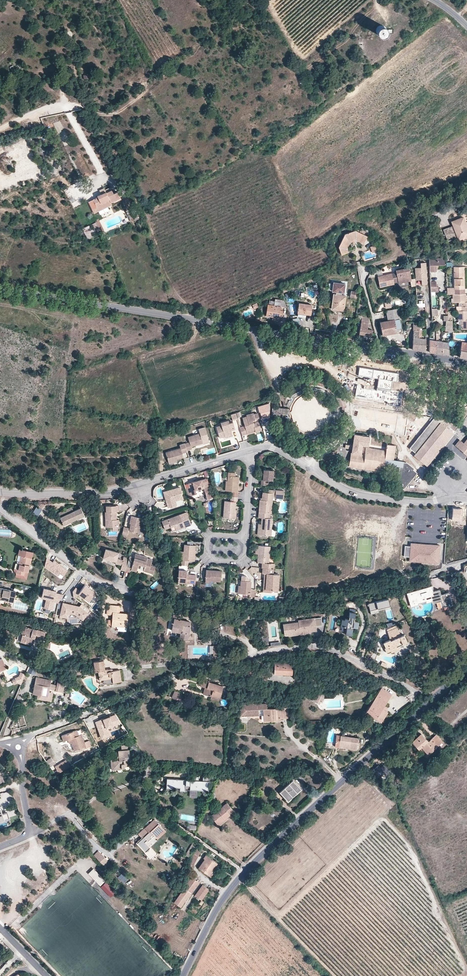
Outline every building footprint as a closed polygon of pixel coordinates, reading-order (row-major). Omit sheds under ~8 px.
[(376,28),(376,31),(377,34),(381,35),(384,34),(386,31),(385,28),(382,25),(379,25),(376,28)] [(107,200),(109,206),(120,201),(117,194),(114,196),(112,191),(106,194),(106,192),(97,196),(98,197),(93,200),(96,207),(96,208),(106,204),(105,201),(107,200)] [(93,213),(109,206),(107,200),(105,201),(106,204),(96,208),(96,207),(91,209),(93,213)] [(462,215),(450,219),(450,221),(452,225),(442,229),(446,240),(456,236),(456,238),(466,234),(466,227),(462,215)] [(356,240),(365,243),(367,235),(355,231),(344,235),(338,246),(341,254),(348,252),(346,247),(350,242),(356,240)] [(363,245),(365,243),(356,240),(350,242),(346,247),(348,252),(350,251),(349,247),(357,243),(363,245)] [(428,260),(429,273),(435,273),(435,271),(437,271),(437,267),(445,267),(444,259),(428,260)] [(426,280),(425,260),(420,260),(420,265),(414,265),(415,276),(420,276),(420,281),(426,280)] [(395,271),(375,275),(378,286),(393,282),(392,279),(396,278),(397,281),(410,279),(407,265),(394,267),(395,271)] [(461,273),(463,273),(462,267),(452,267),(453,289),(463,289),(463,285),(462,285),(461,273)] [(343,292),(343,283),(332,282),(331,291),(335,291),(335,294),(333,293),(332,308),(344,309),(345,294),(340,294),(340,292),(343,292)] [(453,303),(457,303),(457,307),(458,311),(457,311),(457,319),(461,319),(461,329),(466,328),(466,302),(465,298),(465,294),(464,294),(453,295),(452,295),(453,303)] [(383,303),(386,321),(394,319),(399,318),(400,318),(397,300),(383,303)] [(265,317),(278,319),(279,312),(279,308),(280,301),(274,301),(273,307),(267,306),(265,317)] [(304,312),(309,313),(311,303),(298,302),(297,312),(304,312)] [(361,316),(359,327),(358,334),(373,336),(373,333),(370,332),(370,330),(366,329),(367,319),(364,318),(364,317),(361,316)] [(444,331),(452,331),(452,321),(447,321),(447,316),(442,316),(442,321),(444,321),(444,331)] [(386,321),(379,322),(381,332),(396,329),(396,332),(401,331),(400,323),(395,322),(394,319),(386,321)] [(460,350),(459,357),(466,358),(466,351),(460,350)] [(362,385),(356,384),(354,398),(398,405),(401,390),(391,389),(393,380),(397,381),(398,374),(360,368),(359,375),(378,379),(376,391),(362,389),(362,385)] [(332,385),(328,382),(325,388),(328,389),(332,392),(335,396),(337,400),(339,403),(339,405),(340,406),(340,414),(345,414),(345,411),(345,407),(346,407),(343,400),(341,396),(339,392),(336,388),(332,385)] [(269,403),(258,406),(261,418),(269,415),(269,403)] [(289,416),(289,409),(272,408),(272,416),(289,416)] [(239,427),(241,435),(247,433),(246,430),(254,428),(255,431),(261,429),(259,420),(254,421),(254,419),(259,417),(258,413),(254,414),(254,412),(247,414),(247,416),(243,417),(245,425),(239,427)] [(413,456),(423,464),(439,445),(442,447),(453,434),(434,418),(408,448),(415,454),(413,456)] [(229,422),(221,424),(216,425),(219,436),(224,434),(232,432),(231,428),(234,427),(233,421),(229,422)] [(190,441),(185,443),(187,450),(193,448),(192,446),(203,443),(202,440),(208,438),(205,427),(199,429),(200,433),(188,436),(190,441)] [(351,449),(350,452),(360,453),(362,444),(367,445),(369,435),(353,433),(351,444),(351,449)] [(462,443),(460,441),(456,447),(466,456),(466,437),(462,443)] [(184,451),(187,450),(185,443),(185,442),(179,444),(181,446),(165,451),(168,460),(177,458),(185,455),(184,451)] [(378,448),(365,446),(364,454),(360,453),(350,452),(348,465),(382,470),(383,462),(379,461),(380,457),(392,459),(394,445),(386,444),(385,449),(378,448)] [(426,466),(442,447),(439,445),(423,464),(426,466)] [(403,488),(415,474),(411,471),(412,469),(413,468),(407,462),(400,461),(396,484),(398,487),(400,488),(403,488)] [(260,484),(267,484),(268,479),(273,479),(274,469),(264,468),(263,478),(260,478),(260,484)] [(232,490),(232,495),(238,496),(239,476),(234,476),(235,472),(229,471),(227,481),(226,480),(226,490),(232,490)] [(189,487),(185,488),(189,499),(193,498),(192,495),(196,493),(195,489),(203,487),(207,499),(211,497),(205,478),(188,483),(189,487)] [(170,506),(176,505),(178,505),(177,501),(184,498),(181,487),(165,491),(167,501),(169,501),(170,506)] [(259,499),(258,511),(267,512),(268,504),(271,504),(272,497),(272,493),(275,492),(274,497),(283,498),(283,490),(268,488),(268,491),(262,491),(261,499),(259,499)] [(238,496),(232,495),(231,501),(225,500),(224,517),(234,518),(235,509),(236,500),(237,501),(238,496)] [(58,516),(62,524),(82,514),(79,506),(72,509),(70,505),(56,512),(58,516)] [(104,512),(104,527),(112,527),(112,530),(119,530),(119,520),(116,520),(115,511),(118,511),(118,505),(105,505),(106,512),(104,512)] [(464,509),(453,508),(452,520),(463,521),(464,509)] [(270,517),(270,512),(267,512),(258,511),(258,516),(261,517),(260,523),(259,527),(258,527),(258,534),(271,535),(272,518),(270,517)] [(187,512),(179,514),(181,520),(189,518),(187,512)] [(178,525),(179,529),(191,525),(189,518),(181,520),(179,514),(161,521),(165,529),(171,527),(178,525)] [(141,518),(130,516),(129,524),(130,524),(129,531),(138,533),(141,518)] [(439,544),(410,543),(410,546),(410,556),(409,561),(438,562),(439,544)] [(181,560),(181,565),(188,565),(188,560),(194,561),(194,545),(184,545),(183,551),(181,551),(181,560)] [(263,568),(274,569),(274,564),(268,563),(269,546),(258,545),(257,555),(256,562),(261,563),(261,568),(263,568)] [(13,568),(16,572),(23,573),(24,570),(27,571),(30,557),(32,556),(33,550),(19,547),(17,553),(20,554),(18,562),(14,561),(13,568)] [(103,558),(116,562),(117,558),(119,552),(105,548),(103,558)] [(51,561),(45,557),(43,565),(57,575),(59,572),(62,575),(66,569),(52,559),(51,561)] [(127,561),(124,572),(130,573),(131,571),(131,569),(136,571),(138,566),(140,567),(141,565),(144,566),(144,568),(142,573),(148,574),(148,572),(153,574),(154,569),(150,568),(151,562),(146,560),(146,559),(138,557),(137,561),(133,560),(128,558),(127,561)] [(274,573),(274,569),(263,568),(263,572),(266,573),(268,573),(267,589),(273,589),(279,590),(280,574),(274,573)] [(459,579),(455,572),(454,568),(448,570),(450,574),(448,575),(452,582),(459,579)] [(187,570),(179,569),(177,582),(195,583),(196,575),(187,574),(187,570)] [(205,580),(211,581),(221,581),(221,571),(205,570),(205,580)] [(273,592),(273,589),(267,589),(268,573),(266,573),(264,592),(273,592)] [(462,585),(459,579),(452,582),(455,589),(462,585)] [(249,596),(254,597),(255,589),(250,588),(251,581),(249,581),(241,581),(241,586),(240,593),(250,594),(249,596)] [(93,590),(83,584),(79,590),(74,587),(71,591),(72,596),(74,597),(77,593),(88,600),(93,593),(93,590)] [(13,600),(15,590),(0,586),(0,600),(3,601),(3,598),(13,600)] [(441,611),(451,608),(447,595),(441,597),(440,591),(433,592),(432,588),(432,586),(407,593),(410,606),(426,602),(426,603),(432,602),(433,605),(439,604),(441,611)] [(50,588),(42,587),(41,593),(46,594),(43,606),(51,608),(52,600),(57,601),(58,599),(62,593),(54,591),(55,589),(53,589),(50,588)] [(387,597),(367,602),(369,609),(389,604),(387,597)] [(77,605),(61,602),(59,615),(67,616),(68,611),(74,612),(81,618),(89,608),(80,601),(77,605)] [(117,612),(117,606),(109,605),(108,614),(113,614),(113,625),(117,626),(127,626),(128,613),(117,613),(117,612)] [(345,630),(352,631),(352,628),(351,628),(351,625),(356,626),(357,620),(352,620),(354,608),(348,607),(347,615),(344,615),(344,618),(340,617),(338,627),(343,628),(344,626),(345,626),(345,630)] [(176,622),(174,629),(181,631),(180,636),(187,638),(192,624),(183,620),(184,616),(176,613),(174,618),(177,619),(176,622)] [(321,626),(320,618),(297,621),(297,623),(286,625),(288,635),(299,634),(299,631),(304,631),(304,633),(315,631),(315,627),(321,626)] [(173,632),(174,629),(176,622),(171,620),(167,630),(173,632)] [(44,631),(24,625),(22,633),(20,640),(32,643),(33,637),(42,640),(44,631)] [(390,649),(391,650),(400,646),(399,643),(407,639),(403,632),(400,633),(396,625),(387,629),(389,635),(392,633),(394,636),(390,638),(390,637),(380,641),(382,647),(384,646),(386,650),(390,649)] [(103,660),(93,661),(94,671),(99,670),(100,678),(103,678),(112,677),(112,681),(120,680),(119,669),(111,670),(111,667),(104,668),(103,660)] [(286,672),(287,675),(294,675),(295,664),(283,664),(283,661),(276,662),(276,672),(286,672)] [(30,667),(27,674),(34,676),(36,669),(30,667)] [(21,684),(25,674),(20,672),(18,675),(14,677),(15,678),(11,680),(13,684),(18,683),(21,684)] [(202,692),(211,695),(212,693),(219,696),(222,687),(208,681),(208,679),(202,676),(200,683),(204,685),(202,692)] [(31,693),(37,695),(47,696),(48,692),(49,689),(54,690),(56,692),(63,693),(64,685),(62,682),(57,681),(57,685),(50,683),(51,680),(35,677),(31,693)] [(368,710),(382,720),(388,712),(386,710),(382,708),(384,705),(391,695),(382,689),(368,710)] [(180,702),(184,694),(176,690),(172,698),(180,702)] [(47,696),(37,695),(36,699),(51,702),(53,693),(48,692),(47,696)] [(321,701),(323,696),(333,696),(333,692),(314,692),(312,700),(319,703),(320,700),(321,701)] [(244,712),(244,705),(244,704),(238,704),(238,715),(257,715),(257,712),(244,712)] [(265,705),(251,705),(244,705),(244,712),(257,712),(257,710),(262,710),(262,721),(278,721),(278,718),(285,718),(285,709),(265,710),(265,705)] [(114,714),(95,721),(102,738),(111,735),(108,728),(121,723),(114,714)] [(73,751),(85,746),(81,735),(78,736),(76,730),(61,736),(63,741),(70,739),(72,743),(71,744),(73,751)] [(335,733),(333,745),(338,746),(339,743),(349,744),(348,747),(356,748),(358,736),(335,733)] [(422,744),(429,752),(441,740),(435,734),(428,741),(420,733),(411,741),(418,748),(420,746),(422,744)] [(427,754),(429,752),(422,744),(420,746),(427,754)] [(110,761),(110,767),(119,766),(119,768),(125,767),(131,767),(130,759),(133,758),(133,749),(118,751),(118,755),(112,756),(112,761),(110,761)] [(50,767),(55,763),(50,757),(45,761),(50,767)] [(58,772),(69,765),(65,760),(54,766),(58,772)] [(378,765),(373,771),(380,778),(385,774),(390,779),(395,774),(385,764),(381,768),(378,765)] [(189,786),(189,790),(208,791),(209,782),(198,781),(198,777),(192,777),(192,780),(166,779),(166,788),(173,789),(173,788),(179,788),(179,791),(184,791),(185,790),(185,785),(189,786)] [(286,800),(300,788),(292,779),(278,791),(286,800)] [(215,821),(223,816),(231,811),(225,802),(207,814),(210,818),(212,816),(215,821)] [(10,818),(8,812),(3,814),(4,816),(0,817),(0,821),(10,818)] [(224,819),(223,816),(215,821),(212,816),(210,818),(215,825),(224,819)] [(146,843),(148,842),(154,835),(156,838),(157,839),(165,831),(154,821),(138,835),(146,843)] [(167,833),(165,831),(157,839),(159,840),(167,833)] [(154,835),(148,842),(149,844),(156,838),(154,835)] [(189,862),(193,864),(199,852),(195,850),(189,862)] [(107,861),(98,851),(94,856),(103,865),(107,861)] [(197,868),(206,875),(211,869),(215,862),(204,855),(201,859),(202,859),(197,868)] [(104,880),(93,868),(88,873),(99,885),(104,880)] [(122,882),(128,878),(123,872),(117,877),(122,882)] [(172,904),(179,908),(196,882),(189,878),(172,904)] [(194,896),(200,900),(207,889),(201,885),(194,896)]
